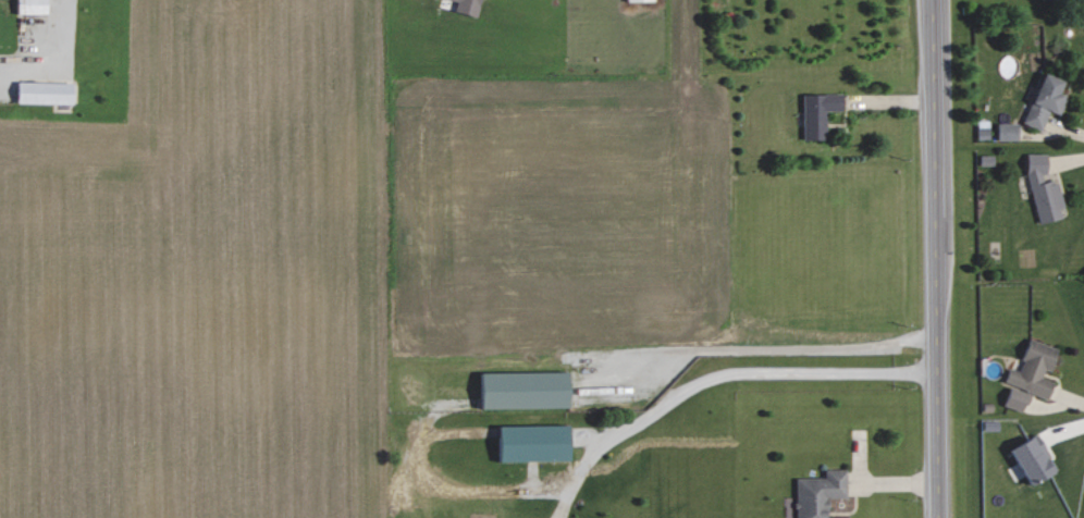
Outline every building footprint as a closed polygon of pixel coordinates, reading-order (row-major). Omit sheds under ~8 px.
[(15,13),(45,12),(45,0),(15,0),(15,13)] [(479,0),(454,0),(456,0),(454,11),(475,16),(479,0)] [(1023,124),(1041,130),(1048,112),(1059,116),(1066,97),(1056,94),(1061,81),(1040,73),(1023,124)] [(14,104),(71,105),(71,83),(15,82),(14,104)] [(801,95),(801,140),(825,140),(825,111),(841,111),(841,94),(801,95)] [(1017,124),(996,124),(996,141),(1017,141),(1017,124)] [(988,139),(987,128),(976,128),(977,140),(988,139)] [(1043,153),(1024,156),(1036,224),(1060,220),(1058,209),(1062,208),(1057,181),(1042,184),(1041,175),(1047,174),(1043,153)] [(979,166),(991,166),(991,156),(979,155),(979,166)] [(1046,398),(1052,381),(1045,378),(1056,348),(1028,338),(1017,371),(1008,367),(1003,382),(1046,398)] [(565,406),(565,371),(490,371),(490,383),(479,383),(479,407),(565,406)] [(1021,412),(1028,393),(1009,386),(1002,405),(1021,412)] [(566,459),(566,424),(496,425),(497,460),(566,459)] [(1008,447),(1027,485),(1054,471),(1035,433),(1008,447)] [(795,517),(827,517),(827,498),(845,497),(845,468),(823,469),(823,477),(794,477),(795,517)]
